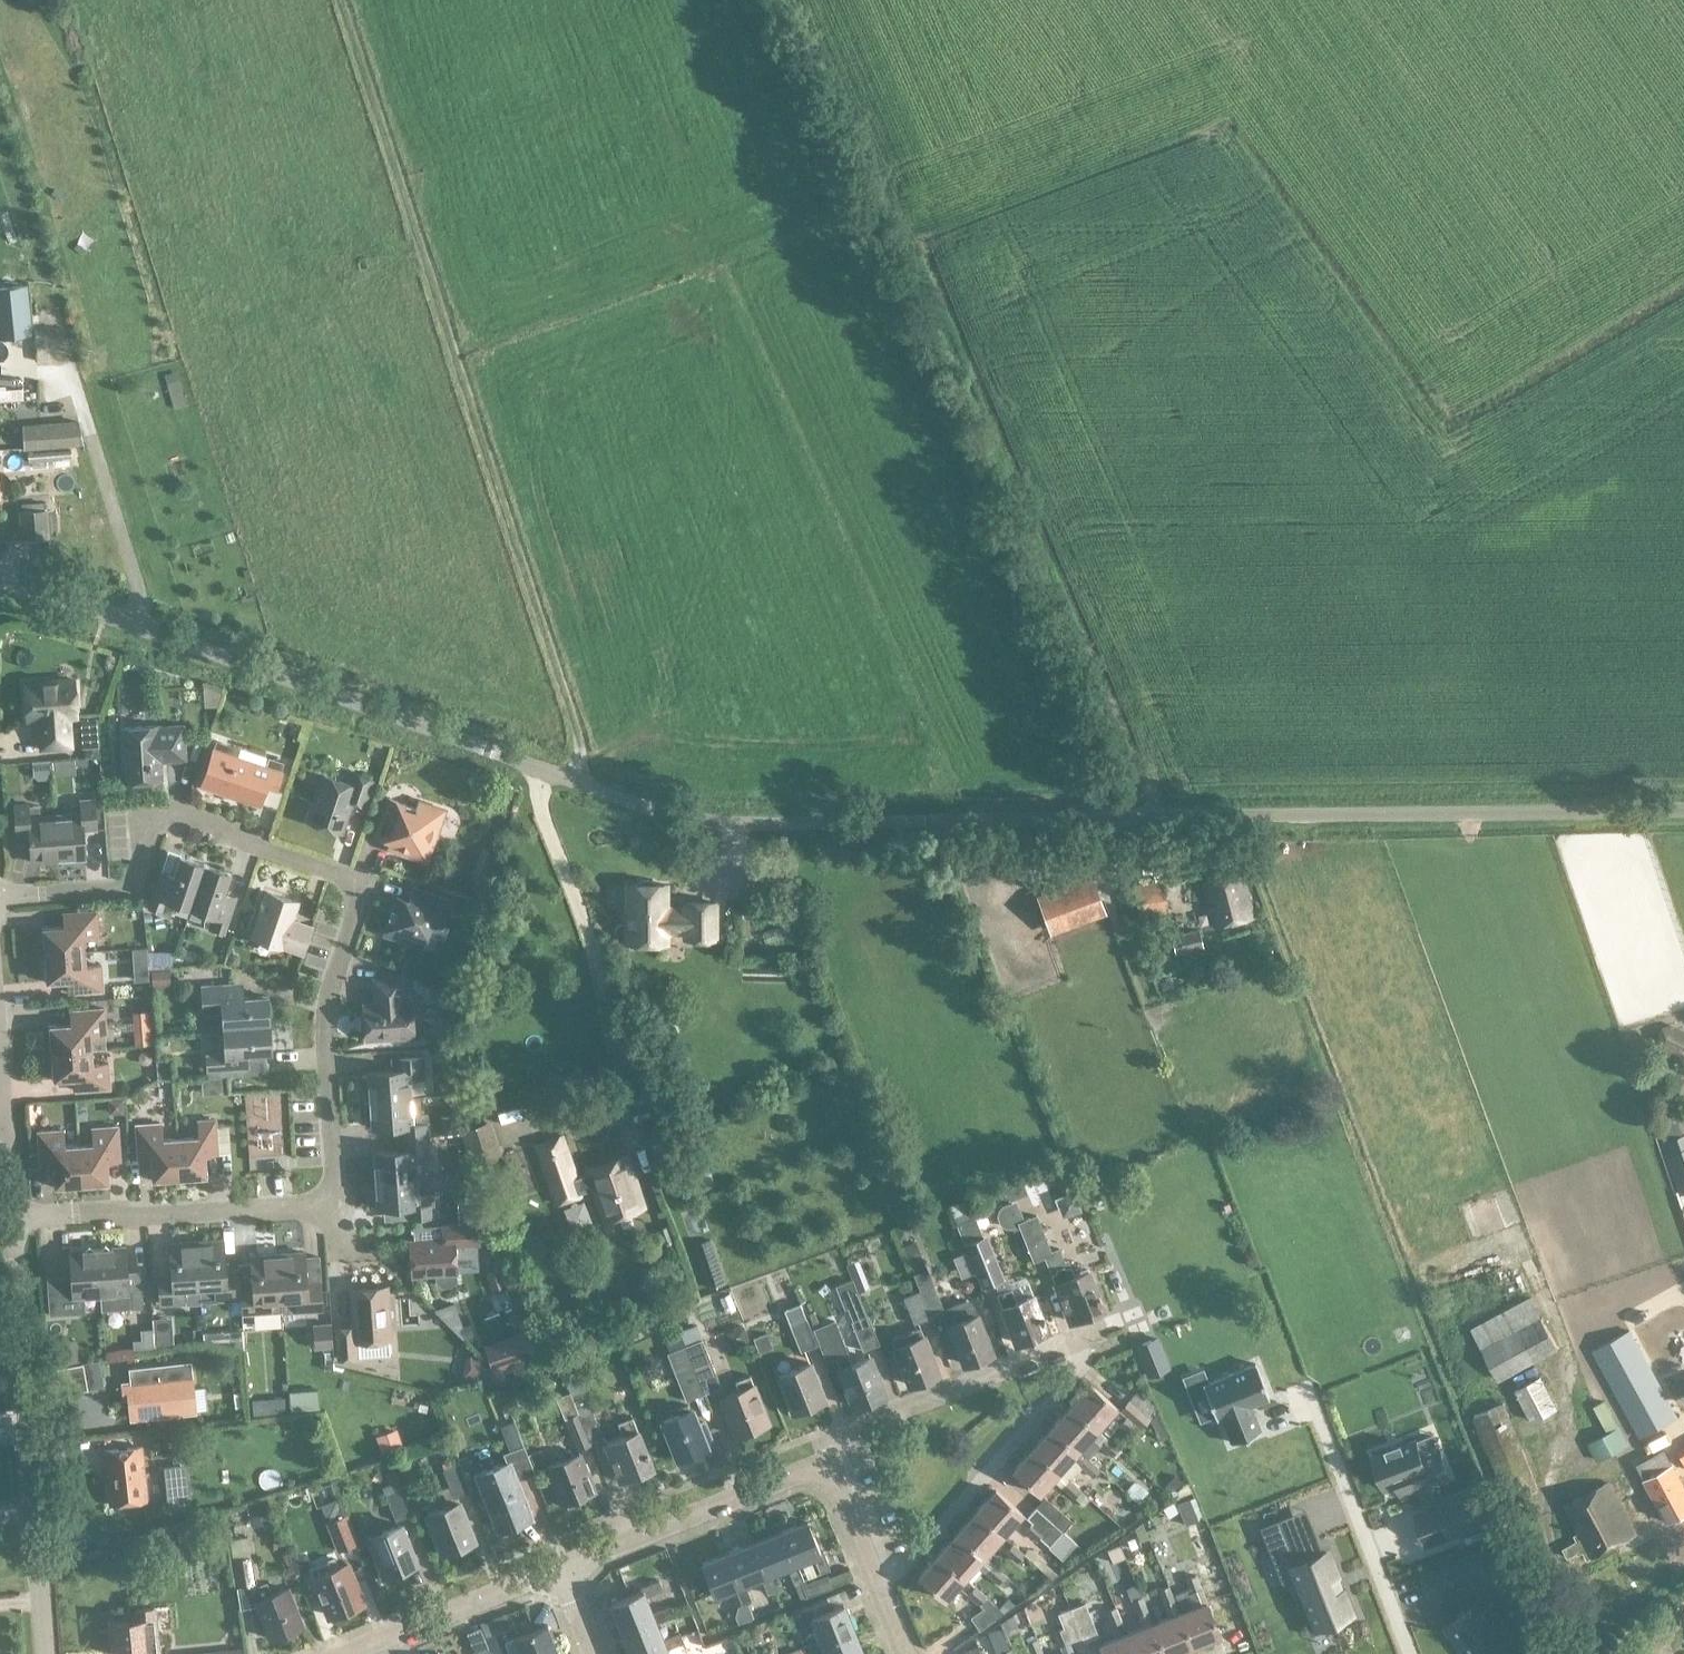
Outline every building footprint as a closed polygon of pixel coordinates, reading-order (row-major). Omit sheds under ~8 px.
[(27,284),(0,287),(0,334),(0,337),(32,334),(27,284)] [(42,426),(24,427),(24,430),(26,447),(43,446),(43,443),(77,441),(76,423),(54,425),(54,428),(42,429),(42,426)] [(80,479),(78,463),(5,468),(7,485),(80,479)] [(20,539),(50,537),(48,507),(18,509),(20,539)] [(74,677),(26,680),(28,716),(37,715),(39,749),(70,746),(68,713),(77,712),(74,677)] [(158,726),(158,724),(120,727),(124,780),(162,778),(161,760),(185,758),(183,724),(158,726)] [(266,764),(238,754),(240,747),(216,739),(201,784),(226,792),(227,791),(259,802),(266,780),(277,784),(284,762),(268,757),(266,764)] [(323,774),(308,820),(341,831),(351,801),(364,805),(372,779),(355,774),(351,784),(323,774)] [(385,796),(373,834),(388,839),(385,846),(423,858),(432,833),(435,835),(444,809),(420,801),(418,807),(385,796)] [(55,814),(58,859),(85,857),(83,829),(96,828),(94,798),(81,799),(81,802),(75,803),(71,808),(71,813),(55,814)] [(58,859),(55,814),(39,816),(39,810),(34,806),(28,806),(28,803),(14,804),(16,834),(30,833),(32,861),(58,859)] [(192,905),(206,863),(180,855),(171,882),(159,877),(149,906),(170,913),(179,901),(192,905)] [(206,863),(192,905),(205,910),(204,925),(225,932),(235,903),(222,899),(231,872),(206,863)] [(1241,870),(1203,880),(1214,925),(1252,915),(1241,870)] [(1036,894),(1048,928),(1103,908),(1090,874),(1036,894)] [(614,933),(616,937),(620,939),(625,939),(625,941),(666,941),(666,930),(684,930),(684,937),(715,937),(715,901),(684,901),(684,908),(666,908),(666,883),(656,883),(652,880),(647,879),(643,879),(639,880),(634,883),(625,883),(625,923),(620,923),(616,925),(614,929),(614,933)] [(1132,884),(1138,917),(1168,912),(1162,879),(1132,884)] [(395,900),(384,933),(422,946),(427,932),(444,938),(453,914),(448,912),(452,900),(414,887),(411,897),(408,905),(395,900)] [(303,951),(311,926),(292,920),(298,901),(267,891),(252,936),(283,946),(283,945),(303,951)] [(45,954),(84,951),(83,937),(99,936),(97,910),(69,912),(70,925),(43,927),(45,954)] [(1112,910),(1053,928),(1058,946),(1118,928),(1112,910)] [(790,948),(801,945),(797,926),(785,929),(790,948)] [(1198,928),(1171,935),(1175,953),(1203,946),(1198,928)] [(84,951),(45,954),(47,980),(74,978),(75,992),(103,990),(101,964),(85,965),(84,951)] [(151,969),(152,988),(170,987),(169,968),(151,969)] [(401,977),(374,978),(375,994),(378,994),(378,1003),(364,1004),(366,1038),(414,1035),(412,1000),(403,1001),(401,977)] [(224,1026),(269,1022),(267,995),(237,997),(236,982),(201,985),(203,1013),(223,1011),(224,1026)] [(50,1025),(52,1051),(105,1048),(104,1034),(106,1034),(105,1022),(104,1007),(76,1009),(77,1023),(50,1025)] [(269,1022),(224,1026),(226,1053),(205,1054),(206,1070),(242,1067),(241,1052),(271,1050),(269,1022)] [(92,1063),(91,1049),(105,1048),(52,1051),(54,1078),(81,1076),(82,1089),(110,1087),(108,1062),(92,1063)] [(364,1099),(371,1099),(410,1096),(409,1078),(425,1077),(424,1054),(396,1056),(397,1069),(369,1071),(369,1074),(362,1075),(364,1099)] [(401,1125),(402,1137),(429,1135),(428,1113),(420,1113),(419,1096),(410,1096),(371,1099),(364,1099),(366,1124),(372,1123),(372,1127),(401,1125)] [(198,1136),(191,1136),(177,1137),(180,1176),(206,1174),(204,1148),(218,1147),(216,1118),(197,1120),(198,1136)] [(502,1156),(490,1121),(460,1131),(472,1166),(502,1156)] [(161,1122),(150,1123),(136,1124),(138,1153),(151,1152),(153,1178),(180,1176),(177,1137),(163,1138),(161,1122)] [(79,1144),(82,1183),(108,1181),(107,1155),(120,1154),(118,1125),(92,1127),(93,1143),(79,1144)] [(82,1183),(79,1144),(64,1145),(63,1129),(38,1131),(40,1160),(53,1159),(55,1185),(82,1183)] [(585,1167),(587,1173),(578,1176),(563,1133),(534,1143),(554,1202),(581,1193),(580,1191),(592,1187),(603,1220),(643,1206),(625,1153),(585,1167)] [(1668,1152),(1681,1191),(1683,1190),(1683,1133),(1667,1139),(1671,1152),(1668,1152)] [(397,1150),(374,1151),(376,1180),(416,1177),(425,1176),(424,1158),(431,1157),(429,1135),(402,1137),(403,1149),(397,1150)] [(418,1194),(416,1177),(376,1180),(378,1207),(407,1205),(407,1218),(435,1216),(434,1193),(418,1194)] [(1073,1191),(1055,1198),(1060,1211),(1069,1214),(1081,1209),(1073,1191)] [(1017,1222),(1009,1202),(1001,1205),(998,1209),(997,1214),(997,1215),(1000,1224),(1005,1227),(1011,1227),(1018,1225),(1017,1222)] [(974,1215),(955,1222),(964,1243),(980,1286),(999,1278),(1004,1276),(987,1233),(982,1235),(979,1227),(977,1221),(974,1215)] [(1088,1269),(1074,1274),(1068,1258),(1064,1259),(1058,1247),(1050,1250),(1036,1215),(1017,1222),(1018,1225),(1033,1261),(1043,1257),(1054,1283),(1069,1320),(1103,1307),(1088,1269)] [(412,1274),(436,1273),(437,1281),(442,1286),(451,1285),(457,1279),(455,1243),(479,1242),(478,1222),(442,1224),(443,1238),(410,1240),(412,1274)] [(656,1230),(662,1245),(673,1240),(667,1226),(656,1230)] [(223,1239),(197,1241),(200,1285),(200,1286),(201,1300),(215,1299),(216,1299),(241,1297),(240,1287),(239,1269),(226,1270),(223,1239)] [(726,1284),(710,1240),(694,1246),(710,1290),(726,1284)] [(201,1300),(200,1285),(197,1241),(170,1243),(172,1274),(159,1275),(161,1303),(201,1300)] [(915,1275),(923,1271),(912,1242),(903,1246),(915,1275)] [(126,1246),(98,1248),(101,1293),(102,1307),(102,1309),(142,1306),(142,1304),(140,1276),(128,1277),(127,1271),(126,1246)] [(84,1295),(101,1293),(98,1248),(70,1250),(72,1275),(46,1277),(49,1314),(85,1311),(84,1295)] [(305,1251),(278,1253),(281,1297),(282,1311),(282,1312),(297,1311),(297,1310),(322,1308),(320,1281),(307,1282),(305,1257),(305,1251)] [(254,1286),(240,1287),(241,1297),(242,1314),(271,1311),(282,1311),(281,1297),(278,1253),(251,1255),(252,1261),(254,1286)] [(963,1362),(992,1351),(973,1302),(965,1298),(943,1307),(931,1279),(927,1270),(923,1271),(915,1275),(913,1275),(915,1280),(919,1289),(930,1317),(932,1322),(945,1317),(963,1362)] [(1454,1293),(1481,1283),(1478,1276),(1451,1286),(1454,1293)] [(355,1326),(337,1327),(339,1358),(357,1357),(356,1342),(391,1340),(391,1338),(387,1285),(352,1288),(355,1326)] [(1033,1293),(1016,1300),(1011,1287),(996,1293),(1001,1306),(1015,1341),(1047,1328),(1033,1293)] [(930,1317),(919,1289),(903,1296),(914,1323),(930,1317)] [(1558,1347),(1530,1295),(1470,1326),(1499,1379),(1558,1347)] [(448,1321),(461,1317),(455,1302),(435,1309),(448,1321)] [(793,1307),(784,1310),(800,1351),(817,1344),(812,1330),(801,1303),(793,1307)] [(736,1310),(702,1324),(707,1336),(741,1322),(736,1310)] [(868,1314),(851,1321),(862,1350),(878,1343),(879,1343),(868,1314)] [(174,1345),(172,1317),(152,1318),(154,1347),(174,1345)] [(826,1361),(835,1357),(846,1353),(848,1352),(835,1319),(813,1328),(826,1361)] [(303,1322),(287,1324),(289,1344),(305,1343),(303,1322)] [(331,1322),(312,1324),(314,1347),(323,1347),(333,1346),(331,1322)] [(938,1372),(923,1335),(919,1326),(891,1338),(909,1383),(938,1372)] [(1640,1438),(1679,1416),(1630,1328),(1591,1349),(1640,1438)] [(484,1345),(493,1370),(535,1355),(525,1330),(484,1345)] [(1158,1338),(1136,1347),(1147,1376),(1170,1366),(1158,1338)] [(553,1350),(570,1392),(589,1441),(602,1435),(573,1361),(581,1358),(575,1341),(553,1350)] [(685,1344),(666,1352),(686,1400),(705,1392),(694,1366),(685,1344)] [(835,1357),(839,1368),(854,1406),(885,1394),(870,1355),(850,1363),(846,1353),(835,1357)] [(664,1391),(677,1379),(659,1359),(646,1370),(664,1391)] [(711,1359),(694,1366),(705,1392),(721,1386),(711,1359)] [(825,1398),(810,1361),(778,1374),(793,1411),(825,1398)] [(195,1411),(190,1362),(131,1369),(133,1381),(128,1382),(132,1417),(195,1411)] [(1209,1381),(1202,1384),(1216,1417),(1221,1415),(1231,1442),(1260,1430),(1249,1403),(1268,1396),(1255,1363),(1209,1381)] [(86,1386),(82,1364),(60,1368),(64,1390),(86,1386)] [(1515,1388),(1532,1421),(1558,1407),(1541,1374),(1515,1388)] [(754,1427),(769,1421),(751,1375),(734,1381),(738,1389),(720,1396),(735,1435),(740,1433),(743,1439),(755,1434),(754,1427)] [(1070,1404),(1097,1428),(1117,1406),(1090,1382),(1070,1404)] [(589,1441),(570,1392),(556,1397),(564,1418),(565,1418),(578,1449),(590,1444),(589,1441)] [(286,1412),(285,1397),(262,1399),(263,1414),(286,1412)] [(1126,1416),(1119,1424),(1130,1434),(1139,1425),(1141,1427),(1150,1417),(1149,1416),(1145,1413),(1129,1398),(1119,1409),(1126,1416)] [(1608,1431),(1588,1443),(1597,1460),(1629,1442),(1605,1399),(1594,1405),(1608,1431)] [(1504,1400),(1473,1413),(1508,1503),(1539,1489),(1504,1400)] [(692,1407),(689,1408),(688,1404),(677,1408),(679,1412),(662,1419),(677,1457),(707,1445),(692,1407)] [(1051,1426),(1078,1449),(1097,1428),(1070,1404),(1051,1426)] [(653,1467),(638,1429),(633,1416),(618,1422),(622,1435),(605,1442),(619,1480),(653,1467)] [(157,1461),(174,1459),(168,1419),(152,1421),(157,1461)] [(1032,1447),(1059,1471),(1078,1449),(1051,1426),(1032,1447)] [(404,1447),(397,1428),(375,1435),(382,1455),(404,1447)] [(1108,1436),(1100,1445),(1111,1455),(1118,1447),(1119,1446),(1108,1436)] [(1387,1452),(1374,1457),(1386,1486),(1398,1481),(1403,1494),(1449,1477),(1439,1451),(1422,1457),(1416,1441),(1403,1446),(1402,1441),(1385,1447),(1387,1452)] [(524,1497),(526,1497),(519,1479),(534,1473),(522,1444),(510,1449),(503,1452),(507,1461),(477,1473),(480,1482),(499,1528),(503,1526),(505,1530),(518,1525),(516,1521),(531,1515),(524,1497)] [(110,1503),(148,1499),(142,1446),(104,1450),(110,1503)] [(1674,1451),(1683,1471),(1683,1446),(1674,1451)] [(1059,1471),(1032,1447),(1013,1469),(1039,1493),(1059,1471)] [(528,1454),(535,1470),(546,1466),(540,1449),(528,1454)] [(580,1452),(571,1456),(569,1449),(558,1454),(560,1460),(546,1466),(561,1503),(565,1501),(568,1507),(579,1502),(577,1496),(595,1489),(580,1452)] [(1088,1458),(1081,1466),(1093,1476),(1100,1468),(1088,1458)] [(187,1462),(164,1465),(169,1508),(193,1505),(187,1462)] [(470,1491),(459,1463),(442,1469),(453,1497),(470,1491)] [(1667,1521),(1683,1512),(1683,1487),(1672,1464),(1645,1479),(1667,1521)] [(1165,1485),(1172,1492),(1183,1480),(1182,1479),(1177,1473),(1176,1473),(1165,1485)] [(1081,1490),(1069,1480),(1062,1487),(1074,1498),(1081,1490)] [(1579,1532),(1574,1534),(1577,1540),(1563,1548),(1568,1556),(1577,1551),(1578,1553),(1583,1550),(1587,1558),(1635,1532),(1608,1482),(1565,1505),(1579,1532)] [(402,1485),(384,1492),(396,1520),(413,1513),(402,1485)] [(976,1510),(1003,1534),(1022,1512),(995,1488),(976,1510)] [(1480,1489),(1442,1504),(1454,1534),(1492,1520),(1480,1489)] [(1035,1507),(1063,1531),(1072,1520),(1045,1496),(1035,1507)] [(321,1504),(339,1548),(356,1542),(338,1497),(321,1504)] [(1191,1497),(1177,1502),(1185,1525),(1200,1519),(1191,1497)] [(475,1538),(459,1499),(425,1513),(441,1551),(475,1538)] [(1424,1546),(1454,1534),(1442,1504),(1412,1515),(1424,1546)] [(1075,1542),(1063,1531),(1035,1507),(1026,1517),(1031,1522),(1024,1530),(1036,1540),(1039,1537),(1062,1557),(1075,1542)] [(956,1532),(984,1556),(1003,1534),(976,1510),(956,1532)] [(1305,1606),(1314,1627),(1321,1624),(1321,1625),(1334,1620),(1336,1619),(1338,1618),(1339,1618),(1340,1618),(1351,1613),(1345,1598),(1345,1599),(1341,1589),(1336,1591),(1332,1579),(1336,1577),(1334,1571),(1334,1570),(1326,1550),(1322,1552),(1322,1553),(1319,1554),(1319,1551),(1313,1537),(1290,1546),(1279,1518),(1259,1526),(1260,1527),(1262,1527),(1273,1555),(1283,1551),(1294,1578),(1294,1577),(1304,1602),(1303,1602),(1305,1606)] [(807,1520),(780,1531),(793,1563),(798,1562),(814,1555),(820,1572),(830,1568),(825,1557),(823,1551),(820,1553),(807,1520)] [(417,1561),(401,1522),(368,1536),(383,1575),(417,1561)] [(780,1531),(754,1541),(767,1574),(771,1572),(787,1566),(794,1583),(804,1578),(798,1562),(793,1563),(780,1531)] [(984,1556),(956,1532),(937,1553),(964,1577),(984,1556)] [(230,1538),(232,1552),(233,1559),(232,1559),(237,1586),(256,1583),(251,1555),(250,1555),(246,1536),(230,1538)] [(1165,1536),(1152,1540),(1160,1563),(1173,1559),(1165,1536)] [(1196,1543),(1202,1560),(1213,1556),(1207,1539),(1196,1543)] [(754,1541),(728,1551),(741,1584),(744,1583),(761,1576),(767,1593),(777,1589),(771,1572),(767,1574),(754,1541)] [(1005,1551),(1017,1561),(1024,1553),(1013,1543),(1005,1551)] [(728,1551),(701,1562),(714,1595),(734,1587),(741,1604),(748,1601),(751,1599),(744,1583),(741,1584),(728,1551)] [(918,1575),(945,1599),(964,1577),(937,1553),(918,1575)] [(1479,1553),(1450,1564),(1458,1584),(1487,1573),(1479,1553)] [(348,1562),(331,1569),(328,1561),(311,1568),(314,1576),(313,1577),(328,1615),(364,1601),(348,1562)] [(1005,1574),(993,1564),(986,1572),(998,1583),(1005,1574)] [(1179,1612),(1192,1645),(1220,1634),(1196,1574),(1184,1578),(1190,1592),(1186,1593),(1181,1582),(1169,1587),(1174,1599),(1179,1612)] [(641,1590),(611,1603),(621,1629),(654,1616),(652,1612),(646,1596),(663,1589),(659,1579),(640,1586),(641,1590)] [(288,1587),(271,1594),(266,1581),(251,1587),(271,1637),(303,1624),(288,1587)] [(1136,1583),(1126,1587),(1131,1599),(1137,1613),(1147,1609),(1141,1594),(1136,1583)] [(1174,1599),(1171,1591),(1169,1587),(1168,1584),(1158,1588),(1164,1602),(1174,1599)] [(986,1596),(974,1585),(967,1593),(979,1604),(986,1596)] [(834,1593),(789,1610),(796,1629),(813,1622),(815,1627),(820,1638),(822,1643),(854,1629),(844,1604),(844,1603),(838,1605),(834,1593)] [(1004,1611),(991,1600),(970,1616),(979,1629),(1004,1611)] [(1098,1635),(1085,1602),(1071,1607),(1082,1636),(1083,1641),(1098,1635)] [(1121,1620),(1115,1605),(1105,1609),(1111,1624),(1121,1620)] [(621,1629),(631,1653),(635,1653),(665,1642),(663,1638),(656,1622),(673,1615),(669,1606),(652,1612),(654,1616),(621,1629)] [(114,1622),(118,1653),(130,1653),(157,1651),(153,1607),(137,1608),(138,1619),(114,1622)] [(1082,1636),(1071,1607),(1057,1612),(1063,1626),(1053,1630),(1059,1645),(1082,1636)] [(1192,1645),(1179,1612),(1152,1622),(1165,1653),(1170,1653),(1192,1645)] [(1152,1622),(1126,1633),(1134,1653),(1165,1653),(1152,1622)] [(520,1653),(554,1653),(559,1652),(547,1623),(505,1640),(510,1653),(513,1653),(519,1652),(520,1653)] [(693,1643),(706,1640),(703,1626),(689,1629),(693,1643)] [(803,1645),(807,1653),(810,1653),(824,1648),(826,1653),(864,1653),(854,1629),(822,1643),(820,1638),(803,1645)] [(635,1653),(669,1653),(667,1648),(683,1641),(681,1635),(679,1631),(663,1638),(665,1642),(635,1653)] [(1126,1633),(1099,1644),(1103,1653),(1134,1653),(1126,1633)] [(1233,1650),(1227,1635),(1176,1653),(1221,1653),(1233,1650)] [(1026,1641),(1031,1653),(1038,1653),(1042,1652),(1036,1637),(1026,1641)] [(977,1645),(959,1652),(959,1653),(981,1653),(977,1645)]
